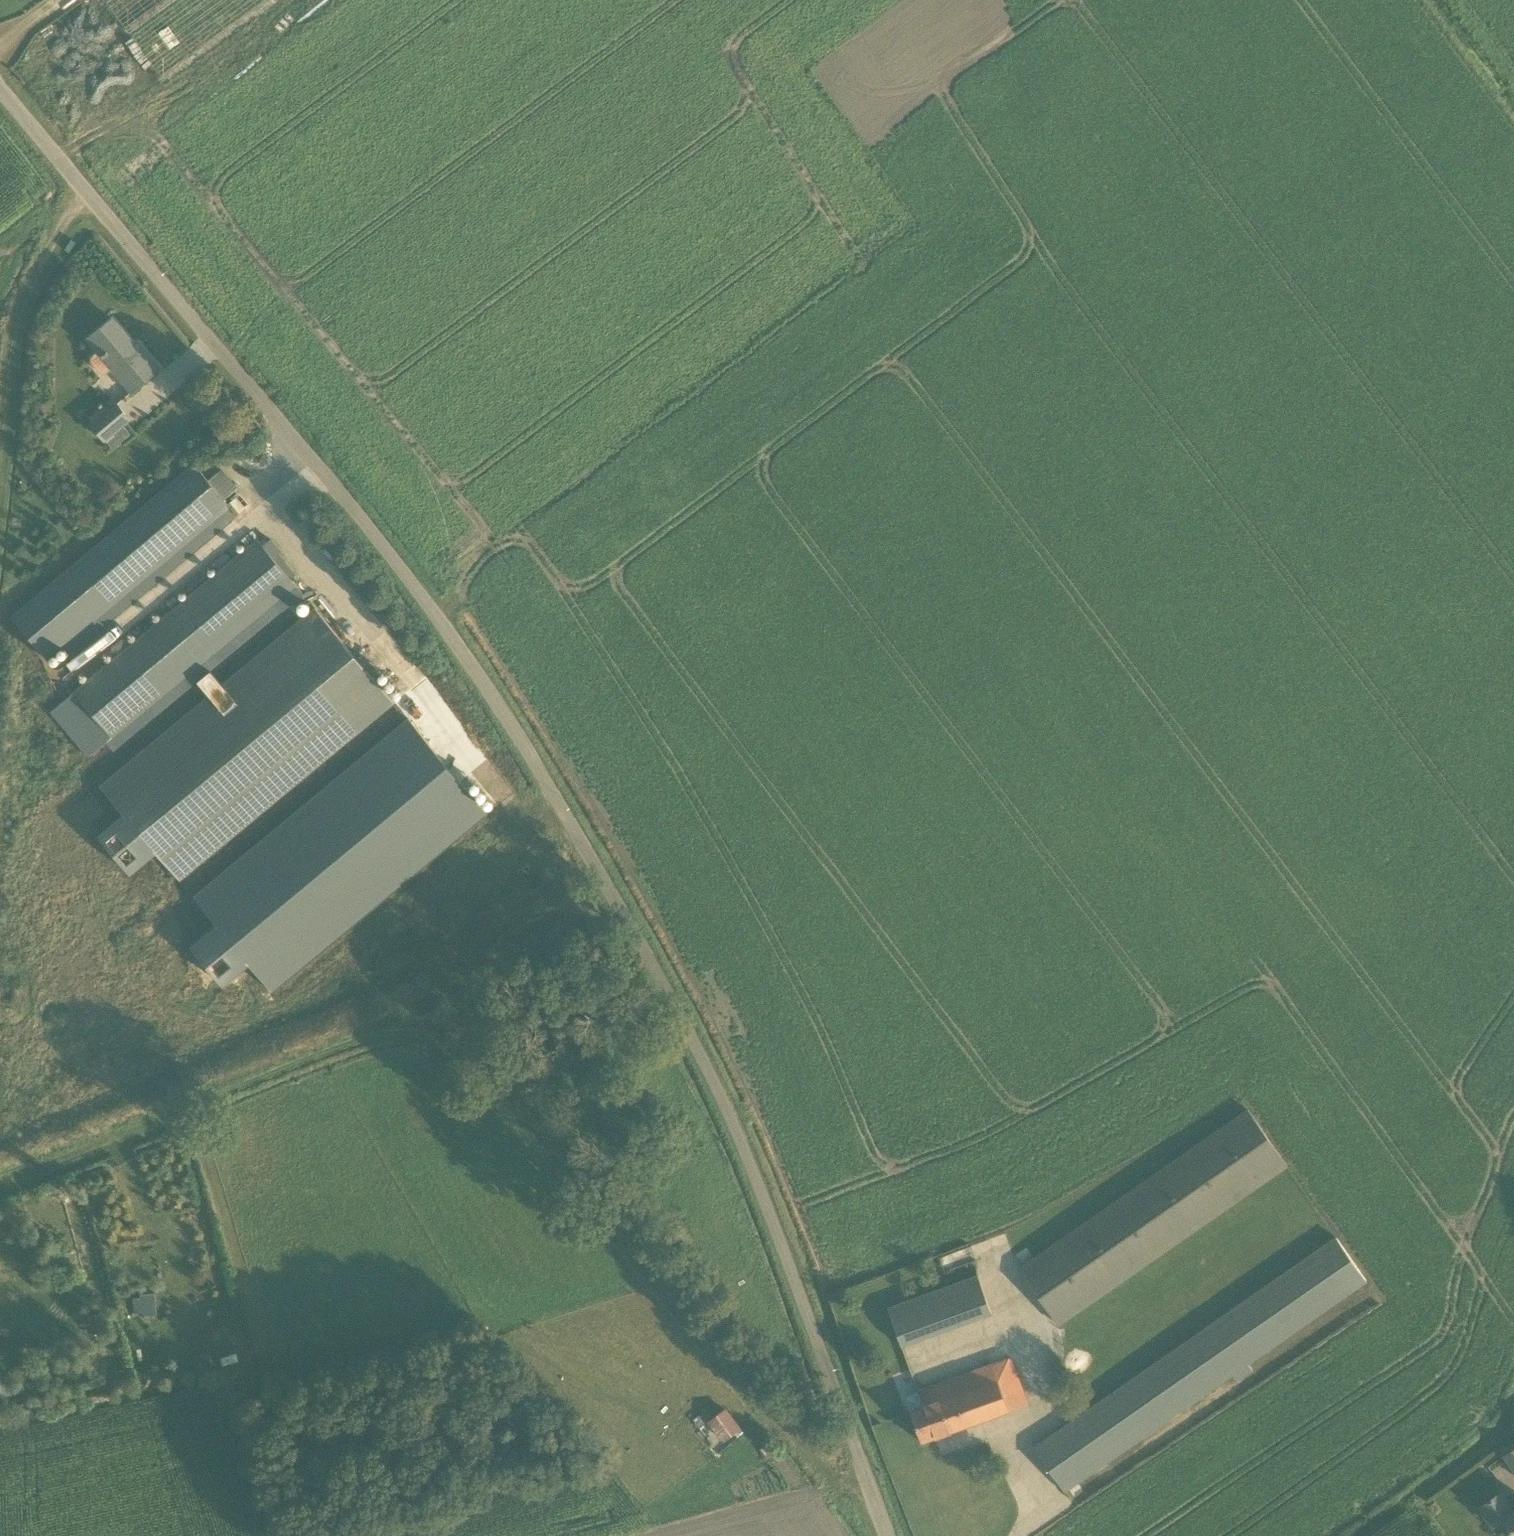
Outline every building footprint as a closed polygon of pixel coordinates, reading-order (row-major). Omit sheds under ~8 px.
[(106,374),(113,368),(132,392),(158,370),(161,374),(162,372),(143,349),(140,351),(112,318),(88,339),(98,351),(91,357),(91,362),(102,374),(106,374)] [(131,435),(123,425),(129,420),(115,404),(90,424),(103,440),(105,439),(113,449),(131,435)] [(222,469),(209,480),(195,464),(11,617),(47,659),(64,645),(72,654),(250,505),(241,493),(239,495),(237,493),(231,498),(233,500),(228,504),(225,499),(238,488),(222,469)] [(75,693),(74,692),(50,712),(88,757),(107,742),(114,751),(198,681),(211,670),(293,601),(286,593),(296,585),(258,540),(75,693)] [(223,685),(211,670),(198,681),(210,696),(102,785),(180,880),(395,702),(315,608),(223,685)] [(409,719),(194,897),(272,991),(487,813),(409,719)] [(1018,1269),(1058,1325),(1287,1164),(1247,1108),(1018,1269)] [(1247,1363),(1366,1280),(1336,1238),(1072,1422),(1072,1421),(1034,1448),(1063,1491),(1232,1374),(1237,1381),(1253,1370),(1247,1363)] [(888,1308),(901,1346),(991,1313),(978,1275),(888,1308)] [(139,1298),(132,1299),(133,1314),(140,1313),(140,1317),(156,1315),(154,1294),(139,1295),(139,1298)] [(1027,1404),(1011,1357),(908,1395),(906,1399),(921,1442),(1027,1404)] [(710,1422),(724,1440),(740,1428),(726,1409),(710,1422)] [(708,1420),(701,1425),(717,1445),(723,1439),(708,1420)] [(1504,1456),(1513,1471),(1513,1449),(1504,1456)] [(1513,1535),(1513,1510),(1501,1492),(1479,1508),(1492,1526),(1503,1519),(1513,1535)]
